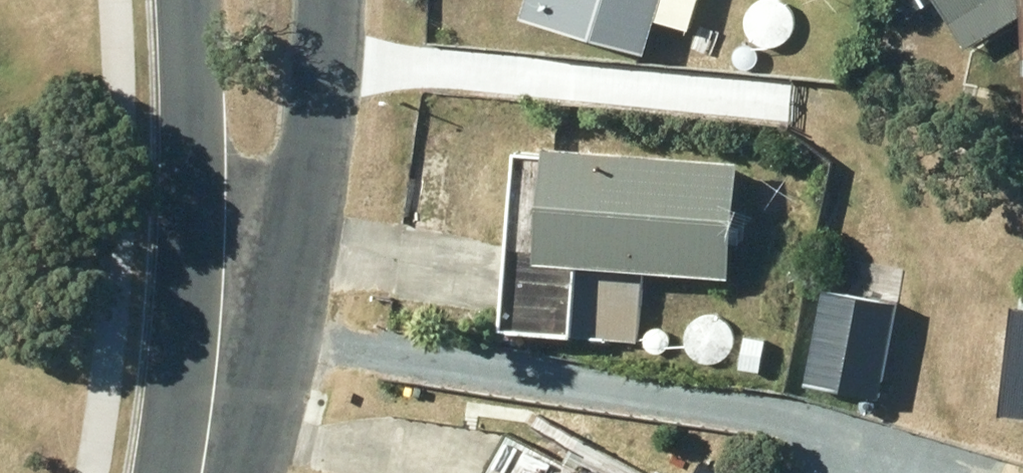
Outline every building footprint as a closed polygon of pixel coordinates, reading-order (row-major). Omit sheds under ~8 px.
[(517,9),(640,48),(650,15),(684,25),(692,0),(520,0),(517,9)] [(963,44),(1022,7),(1022,20),(1022,0),(936,0),(963,44)] [(510,146),(494,323),(633,336),(640,267),(722,274),(726,236),(740,237),(746,170),(732,169),(733,155),(543,138),(541,149),(510,146)] [(818,285),(800,378),(874,393),(892,299),(818,285)] [(740,331),(735,365),(756,368),(761,334),(740,331)] [(503,430),(480,472),(583,472),(503,430)]
